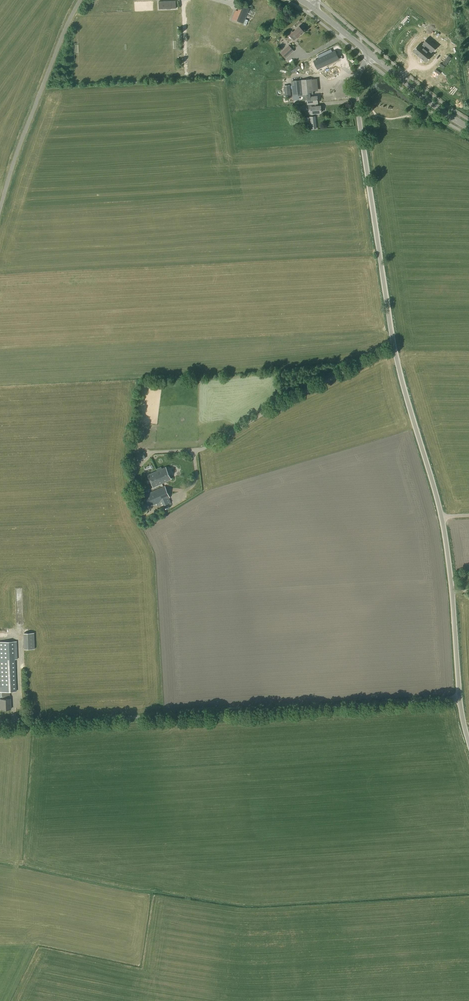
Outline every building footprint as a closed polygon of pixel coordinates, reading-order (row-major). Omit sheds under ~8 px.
[(392,8),(421,9),(422,1),(416,1),(416,0),(393,0),(392,8)] [(171,1),(159,2),(159,9),(171,9),(176,8),(176,1),(171,1)] [(243,24),(249,8),(250,8),(240,4),(238,11),(235,10),(232,19),(243,24)] [(298,38),(304,32),(299,26),(293,32),(292,31),(289,34),(294,40),(297,37),(298,38)] [(426,41),(422,46),(427,49),(431,45),(426,41)] [(286,59),(294,51),(289,45),(280,53),(286,59)] [(431,45),(427,49),(433,54),(437,49),(431,45)] [(419,59),(425,52),(418,47),(412,54),(419,59)] [(336,52),(315,61),(318,69),(326,65),(325,63),(338,57),(336,52)] [(425,52),(419,59),(426,65),(432,58),(425,52)] [(313,97),(313,94),(313,91),(318,91),(317,79),(301,80),(291,81),(292,96),(303,95),(303,100),(307,100),(308,104),(315,103),(318,103),(317,96),(313,97)] [(315,103),(308,104),(308,109),(311,109),(311,114),(321,113),(320,106),(315,106),(315,103)] [(136,463),(146,458),(143,452),(134,457),(136,463)] [(131,471),(135,469),(137,468),(134,462),(128,465),(131,471)] [(171,479),(166,468),(149,476),(153,486),(171,479)] [(150,506),(159,502),(161,507),(171,503),(169,498),(170,497),(165,486),(145,495),(150,506)] [(26,632),(26,648),(36,648),(36,632),(26,632)] [(10,692),(16,692),(15,660),(17,659),(16,641),(0,642),(0,692),(2,692),(2,699),(0,699),(0,709),(10,709),(10,699),(10,692)]
